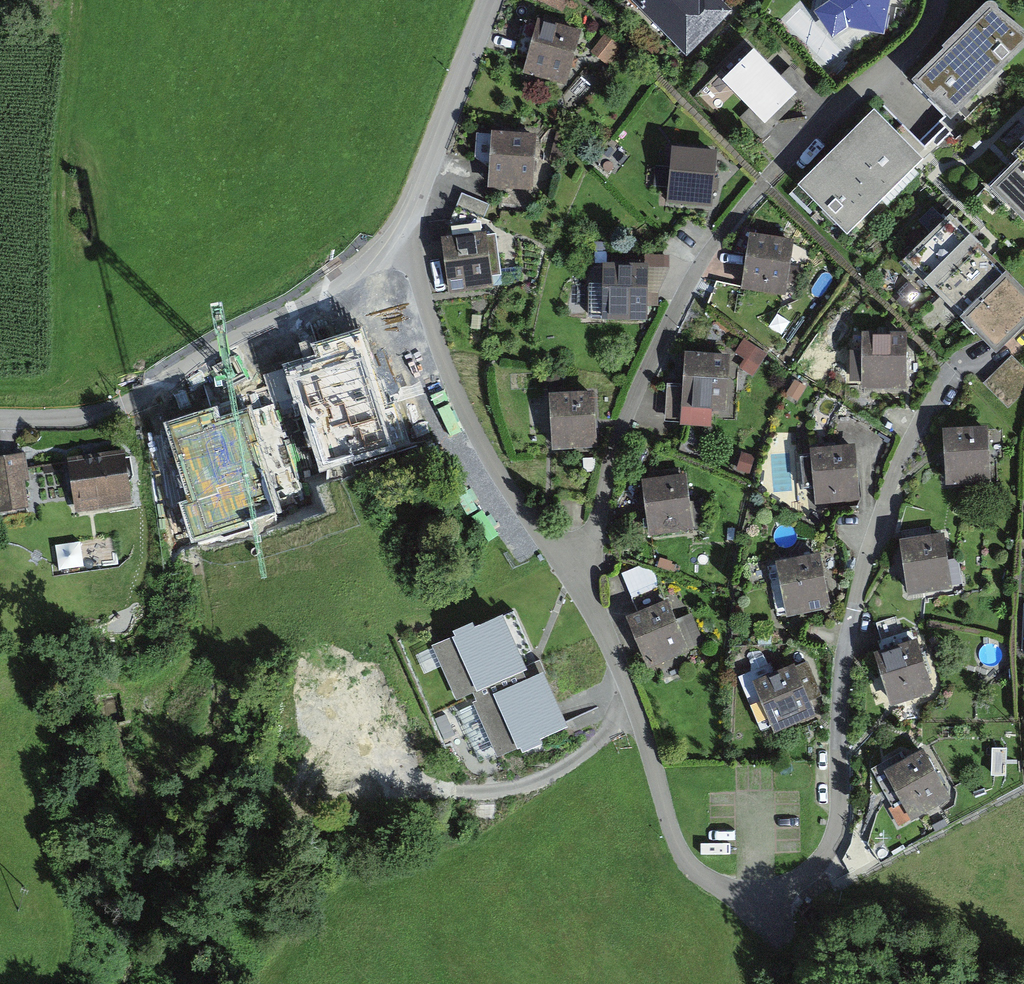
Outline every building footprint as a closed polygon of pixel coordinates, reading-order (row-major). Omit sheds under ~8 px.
[(689,57),(732,7),(724,0),(624,0),(689,57)] [(817,1),(803,12),(824,30),(836,21),(886,34),(888,0),(817,0),(817,1)] [(1008,40),(971,8),(907,78),(943,111),(1008,40)] [(570,30),(525,21),(515,71),(560,80),(570,30)] [(806,89),(747,34),(702,80),(761,136),(806,89)] [(913,158),(865,111),(794,185),(842,232),(913,158)] [(1013,143),(1023,152),(1023,131),(1013,143)] [(529,135),(473,132),(470,186),(526,189),(529,135)] [(1013,143),(984,176),(1023,211),(1023,152),(1013,143)] [(712,150),(656,149),(655,203),(711,204),(712,150)] [(964,245),(932,213),(886,260),(919,291),(964,245)] [(489,232),(436,236),(441,294),(493,289),(489,232)] [(786,238),(738,236),(735,290),(783,293),(786,238)] [(992,273),(964,245),(919,291),(947,319),(992,273)] [(647,263),(586,263),(586,318),(647,318),(647,263)] [(1018,296),(992,273),(947,319),(973,345),(1018,296)] [(901,331),(848,336),(853,391),(906,386),(901,331)] [(725,356),(669,354),(666,411),(722,414),(725,356)] [(590,390),(541,391),(541,447),(591,447),(590,390)] [(986,434),(934,436),(936,488),(988,486),(986,434)] [(844,439),(798,447),(809,508),(855,500),(844,439)] [(135,453),(75,458),(80,512),(140,507),(135,453)] [(25,460),(0,464),(0,513),(1,517),(34,512),(25,460)] [(690,525),(676,470),(630,482),(643,536),(690,525)] [(941,535),(887,543),(896,596),(950,587),(941,535)] [(84,539),(60,542),(63,566),(87,563),(84,539)] [(831,601),(814,552),(764,569),(781,618),(831,601)] [(625,572),(635,595),(663,584),(653,561),(625,572)] [(690,649),(662,593),(615,616),(644,672),(690,649)] [(464,627),(483,673),(493,668),(495,673),(513,665),(510,658),(529,649),(526,641),(536,637),(521,603),(464,627)] [(936,686),(917,630),(859,649),(879,706),(936,686)] [(419,653),(428,670),(443,663),(434,645),(419,653)] [(513,665),(495,673),(491,674),(518,735),(571,711),(546,653),(533,658),(529,649),(510,658),(513,665)] [(781,665),(740,689),(769,740),(811,716),(781,665)] [(921,743),(865,775),(896,828),(952,797),(921,743)]
